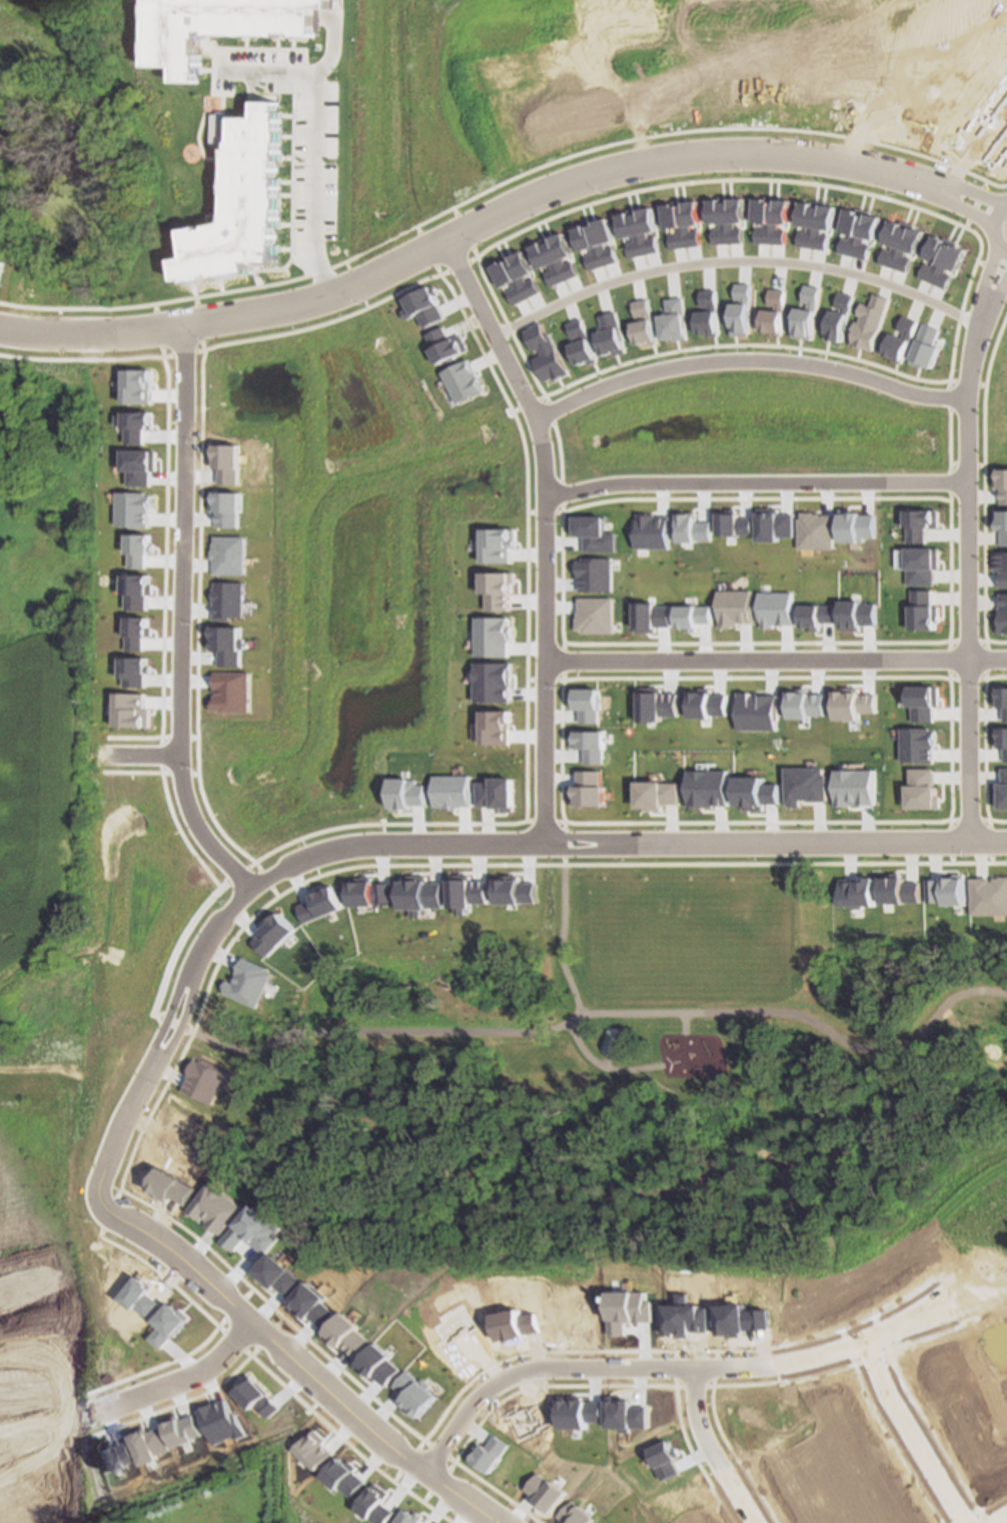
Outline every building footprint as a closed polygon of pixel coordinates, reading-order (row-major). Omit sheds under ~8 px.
[(154,68),(154,0),(343,0),(343,8),(327,8),(327,36),(205,36),(204,83),(178,83),(179,69),(154,68)] [(185,263),(188,285),(291,274),(292,98),(265,99),(265,118),(217,117),(216,147),(239,148),(238,222),(193,228),(199,261),(185,263)] [(727,196),(735,195),(735,198),(745,197),(745,222),(735,222),(736,228),(742,228),(744,243),(729,244),(727,196)] [(727,196),(729,244),(714,244),(713,229),(721,228),(721,223),(710,224),(709,199),(711,199),(711,197),(727,196)] [(773,197),(771,244),(756,243),(757,227),(765,228),(765,223),(754,222),(756,197),(766,198),(766,196),(773,197)] [(773,197),(781,197),(780,199),(791,199),(789,225),(779,224),(779,228),(786,229),(786,245),(771,244),(773,197)] [(681,200),(688,198),(688,201),(699,199),(702,224),(692,225),(692,231),(700,230),(703,245),(688,247),(681,200)] [(681,200),(688,247),(672,250),(670,234),(678,233),(677,227),(667,229),(664,205),(672,203),(672,201),(681,200)] [(819,201),(813,248),(797,246),(800,230),(808,231),(809,227),(798,225),(801,201),(812,202),(811,200),(819,201)] [(819,201),(827,202),(826,204),(837,206),(833,230),(822,229),(822,233),(830,235),(827,250),(813,248),(819,201)] [(636,208),(644,206),(645,209),(653,207),(659,231),(650,233),(650,238),(657,236),(660,252),(646,254),(636,208)] [(636,208),(646,254),(632,259),(628,243),(636,241),(635,236),(625,239),(619,215),(628,212),(628,211),(636,208)] [(864,210),(854,256),(840,253),(843,237),(851,239),(852,234),(841,231),(847,208),(857,211),(857,208),(864,210)] [(864,210),(872,212),(872,214),(881,216),(875,239),(866,236),(865,243),(872,244),(868,260),(854,256),(864,210)] [(608,217),(616,240),(606,243),(608,248),(616,247),(620,262),(605,266),(591,221),(599,218),(600,220),(608,217)] [(909,223),(894,269),(880,264),(885,248),(892,251),(894,246),(884,243),(892,220),(900,223),(901,221),(909,223)] [(605,266),(591,221),(583,223),(584,225),(575,228),(583,252),(593,250),(595,254),(586,255),(592,270),(605,266)] [(909,223),(916,225),(915,227),(925,231),(917,254),(907,251),(906,255),(913,257),(908,273),(894,269),(909,223)] [(547,238),(556,234),(557,236),(565,233),(575,255),(565,259),(568,264),(574,261),(581,276),(567,281),(547,238)] [(952,240),(933,283),(919,277),(925,263),(933,266),(936,261),(925,257),(936,235),(945,239),(945,237),(952,240)] [(547,238),(567,281),(553,287),(547,272),(554,270),(552,265),(543,269),(533,247),(543,243),(541,240),(547,238)] [(933,283),(946,289),(952,275),(946,272),(948,267),(957,271),(967,249),(959,245),(959,243),(952,240),(933,283)] [(508,256),(528,299),(542,292),(535,278),(529,281),(527,277),(535,272),(524,249),(508,256)] [(493,266),(504,288),(513,283),(516,288),(508,291),(516,305),(528,299),(508,256),(501,260),(502,262),(493,266)] [(8,260),(0,258),(0,287),(8,260)] [(736,284),(752,284),(753,299),(750,299),(750,336),(732,336),(733,303),(742,303),(742,300),(736,300),(736,284)] [(806,284),(821,287),(812,340),(793,337),(798,307),(808,309),(809,303),(803,302),(806,284)] [(426,328),(446,318),(440,305),(442,303),(437,296),(440,294),(437,286),(434,288),(432,286),(407,299),(416,316),(419,314),(426,328)] [(770,289),(786,291),(782,336),(772,335),(772,332),(763,331),(764,309),(775,311),(776,306),(769,305),(770,289)] [(717,290),(701,291),(703,307),(710,306),(710,311),(698,312),(700,333),(711,333),(711,336),(720,336),(717,290)] [(840,292),(854,295),(852,310),(850,310),(843,342),(830,339),(831,334),(827,334),(833,310),(841,311),(842,308),(837,307),(840,292)] [(852,343),(874,350),(890,298),(875,294),(872,305),(863,302),(858,315),(861,316),(860,322),(857,321),(854,330),(857,331),(852,343)] [(684,297),(666,298),(669,314),(661,315),(665,340),(675,339),(675,341),(689,339),(684,297)] [(650,298),(634,301),(638,317),(645,316),(646,320),(635,322),(639,344),(649,342),(650,345),(659,343),(650,298)] [(601,316),(618,311),(627,340),(625,341),(628,352),(615,356),(614,353),(605,356),(599,333),(606,331),(601,316)] [(905,315),(918,321),(903,360),(885,353),(893,333),(903,337),(905,332),(899,330),(905,315)] [(584,318),(569,324),(575,339),(582,336),(583,341),(573,345),(580,365),(590,362),(591,364),(600,361),(584,318)] [(572,374),(557,381),(555,378),(547,382),(536,359),(544,354),(541,349),(537,351),(527,330),(542,322),(548,334),(551,332),(572,374)] [(924,322),(941,330),(935,344),(941,347),(933,369),(924,364),(924,367),(910,363),(924,322)] [(428,335),(445,327),(452,339),(463,334),(471,349),(440,365),(432,349),(435,349),(428,335)] [(443,372),(459,404),(486,391),(477,371),(476,371),(470,360),(443,372)] [(154,369),(125,370),(124,403),(152,404),(151,382),(154,382),(154,369)] [(144,444),(126,443),(126,428),(124,428),(124,425),(116,425),(116,415),(125,415),(124,411),(143,410),(143,412),(153,412),(154,429),(144,429),(144,444)] [(242,444),(241,468),(240,468),(240,484),(220,483),(220,468),(217,468),(217,444),(242,444)] [(124,450),(124,471),(128,471),(129,486),(151,486),(152,472),(157,471),(157,450),(124,450)] [(999,469),(1006,469),(1006,504),(1001,504),(1002,489),(1000,489),(1000,481),(999,469)] [(117,492),(117,525),(132,525),(132,527),(150,528),(149,512),(151,512),(152,495),(146,495),(147,492),(117,492)] [(243,492),(216,492),(216,501),(213,501),(213,511),(219,511),(219,528),(240,527),(240,512),(244,512),(243,492)] [(793,514),(793,537),(778,537),(778,541),(757,541),(757,512),(758,512),(758,508),(778,508),(779,514),(793,514)] [(751,535),(737,534),(738,536),(723,536),(723,535),(717,535),(716,513),(729,512),(729,509),(735,509),(735,513),(737,513),(738,518),(751,517),(751,535)] [(875,537),(875,514),(860,514),(860,512),(851,512),(850,509),(840,509),(840,542),(864,541),(865,537),(875,537)] [(907,510),(939,510),(940,527),(927,527),(926,542),(908,542),(908,527),(906,527),(907,510)] [(996,510),(996,521),(1000,521),(999,531),(1002,531),(1002,546),(1006,546),(1006,510),(996,510)] [(668,516),(668,549),(635,548),(634,520),(637,520),(637,513),(649,512),(649,515),(655,515),(654,516),(668,516)] [(710,540),(710,521),(695,522),(695,512),(677,513),(678,525),(676,525),(677,541),(695,542),(695,540),(710,540)] [(835,514),(819,515),(820,513),(814,513),(814,512),(801,512),(801,518),(798,518),(798,549),(834,549),(833,534),(835,533),(835,514)] [(576,517),(606,516),(605,532),(615,532),(616,552),(584,552),(584,537),(577,537),(577,532),(576,532),(576,517)] [(484,529),(484,562),(511,562),(511,547),(516,547),(516,529),(484,529)] [(129,534),(129,554),(130,554),(130,567),(147,567),(147,553),(156,553),(156,543),(152,543),(152,534),(129,534)] [(248,536),(248,574),(216,574),(216,559),(214,559),(214,550),(215,550),(216,542),(217,542),(217,536),(248,536)] [(908,585),(935,584),(935,569),(940,569),(940,548),(908,548),(908,585)] [(995,551),(996,571),(1002,571),(1001,587),(1006,587),(1006,551),(995,551)] [(611,558),(612,591),(579,591),(579,577),(577,578),(576,560),(582,560),(582,558),(611,558)] [(487,610),(510,610),(509,593),(511,593),(511,583),(515,583),(515,572),(482,572),(483,593),(486,593),(487,610)] [(126,575),(126,594),(128,594),(128,610),(149,610),(150,595),(156,595),(156,583),(152,583),(152,575),(126,575)] [(246,582),(247,617),(234,617),(233,620),(217,620),(217,603),(215,603),(215,588),(217,588),(217,582),(246,582)] [(716,590),(718,628),(732,628),(732,624),(737,625),(737,623),(753,623),(752,590),(716,590)] [(911,629),(936,629),(936,622),(939,622),(939,606),(932,607),(932,590),(912,590),(913,605),(911,605),(911,629)] [(758,592),(792,593),(793,625),(773,625),(772,628),(761,627),(761,622),(758,622),(758,592)] [(1001,593),(1006,593),(1006,633),(999,633),(999,627),(1001,627),(1001,593)] [(613,597),(613,633),(582,633),(582,630),(575,630),(575,617),(577,617),(577,611),(578,611),(578,597),(613,597)] [(875,604),(876,624),(861,625),(860,627),(859,627),(859,630),(841,631),(841,627),(840,627),(840,601),(860,601),(860,604),(875,604)] [(635,603),(635,632),(654,632),(655,627),(670,627),(670,605),(655,605),(655,602),(635,603)] [(677,606),(677,628),(686,628),(686,632),(695,631),(695,627),(696,627),(696,623),(711,623),(710,605),(677,606)] [(800,605),(800,626),(803,626),(803,627),(810,627),(810,630),(818,630),(818,627),(820,627),(820,623),(834,623),(834,605),(800,605)] [(129,617),(152,618),(151,627),(155,627),(155,636),(147,636),(146,651),(129,651),(129,617)] [(477,617),(477,657),(509,656),(509,642),(510,641),(511,637),(513,637),(512,625),(509,625),(508,617),(477,617)] [(244,626),(215,627),(215,635),(212,635),(212,649),(216,649),(216,650),(222,650),(222,666),(244,665),(244,649),(248,649),(248,638),(243,638),(244,626)] [(125,657),(152,657),(151,665),(155,665),(155,673),(149,673),(149,687),(128,687),(128,679),(125,678),(125,657)] [(476,663),(513,663),(511,701),(477,701),(476,663)] [(218,672),(253,672),(253,712),(223,712),(223,711),(215,711),(215,699),(218,699),(218,695),(220,695),(220,690),(218,690),(218,672)] [(912,721),(934,721),(933,706),(939,706),(939,686),(909,686),(909,707),(912,707),(912,721)] [(639,688),(661,688),(662,692),(678,693),(679,717),(662,716),(661,721),(639,721),(639,688)] [(875,712),(858,712),(858,720),(834,720),(833,691),(846,692),(845,688),(858,688),(858,693),(874,693),(875,712)] [(576,689),(600,689),(601,709),(600,709),(600,723),(581,723),(580,710),(577,710),(576,689)] [(691,692),(700,692),(700,689),(710,689),(710,694),(725,694),(726,715),(710,715),(710,717),(691,718),(691,692)] [(737,692),(750,692),(751,695),(760,696),(760,694),(777,694),(777,720),(775,720),(775,730),(737,730),(737,692)] [(788,692),(789,718),(808,719),(808,716),(823,715),(823,694),(808,694),(808,692),(788,692)] [(120,693),(148,693),(148,708),(154,708),(154,728),(120,726),(120,693)] [(485,711),(485,744),(512,744),(511,723),(513,723),(513,710),(485,711)] [(901,728),(901,761),(916,761),(917,764),(934,763),(933,747),(935,747),(935,730),(930,730),(931,728),(901,728)] [(999,728),(999,748),(1005,748),(1005,762),(1006,762),(1006,728),(999,728)] [(606,730),(573,731),(573,748),(586,748),(586,764),(605,763),(606,730)] [(824,767),(786,768),(786,804),(789,804),(789,807),(800,807),(800,800),(809,800),(809,801),(827,801),(827,774),(824,774),(824,767)] [(911,769),(935,769),(935,786),(938,786),(938,808),(908,809),(908,786),(911,786),(911,769)] [(1003,769),(1006,769),(1006,809),(1000,809),(1001,801),(998,801),(998,786),(1001,786),(1001,784),(1004,784),(1003,769)] [(578,805),(607,805),(607,786),(602,786),(602,770),(579,771),(580,785),(577,785),(578,805)] [(689,770),(728,770),(729,805),(713,805),(713,807),(689,807),(689,770)] [(835,770),(875,770),(875,805),(836,805),(835,770)] [(472,775),(472,791),(474,791),(474,806),(460,806),(459,809),(451,809),(452,808),(443,809),(443,807),(435,807),(435,775),(472,775)] [(737,777),(737,805),(745,804),(745,809),(762,809),(763,803),(778,802),(777,785),(762,785),(762,778),(737,777)] [(426,784),(426,805),(412,805),(411,808),(402,808),(401,811),(391,810),(391,778),(411,778),(418,779),(419,785),(426,784)] [(516,778),(516,811),(504,811),(504,809),(494,809),(494,806),(479,806),(479,782),(494,782),(494,778),(516,778)] [(641,784),(678,784),(678,800),(663,799),(663,805),(661,805),(661,809),(649,810),(649,807),(641,807),(641,784)] [(487,881),(488,903),(471,903),(470,908),(466,907),(465,914),(456,913),(456,906),(449,906),(449,875),(470,874),(471,881),(487,881)] [(917,882),(917,902),(902,902),(902,903),(879,903),(879,877),(890,878),(890,874),(898,874),(898,878),(902,877),(902,882),(917,882)] [(924,880),(925,902),(941,902),(941,905),(963,905),(962,874),(951,874),(951,877),(941,877),(940,879),(924,880)] [(443,908),(442,882),(427,882),(426,875),(406,876),(406,881),(398,881),(399,909),(426,910),(426,907),(443,908)] [(538,902),(535,884),(521,882),(519,876),(506,875),(506,879),(497,879),(497,904),(521,904),(521,902),(538,902)] [(997,876),(1006,876),(1006,915),(968,915),(968,878),(987,878),(987,880),(991,880),(991,878),(997,878),(997,876)] [(391,903),(389,883),(373,883),(373,877),(355,877),(355,882),(348,882),(350,907),(375,905),(374,904),(391,903)] [(873,877),(861,877),(861,880),(839,879),(839,906),(873,906),(873,877)] [(343,909),(334,886),(310,895),(312,900),(297,906),(305,924),(319,917),(321,920),(343,909)] [(297,930),(280,912),(262,929),(265,933),(253,942),(267,957),(297,930)] [(246,957),(270,968),(270,971),(275,973),(258,1008),(225,995),(227,992),(224,990),(229,980),(235,982),(246,957)] [(604,1030),(604,1056),(612,1057),(620,1057),(620,1030),(604,1030)] [(194,1059),(203,1062),(204,1061),(230,1075),(210,1105),(183,1090),(190,1077),(188,1076),(194,1059)] [(212,1182),(243,1207),(222,1235),(189,1210),(212,1182)] [(255,1204),(281,1228),(276,1234),(280,1238),(265,1255),(247,1238),(235,1251),(222,1241),(255,1204)] [(273,1252),(255,1271),(264,1282),(263,1283),(271,1291),(274,1287),(274,1289),(276,1287),(287,1297),(302,1282),(291,1271),(292,1269),(273,1252)] [(308,1282),(291,1301),(292,1302),(290,1303),(307,1320),(309,1318),(321,1328),(334,1314),(322,1302),(327,1296),(308,1282)] [(610,1292),(609,1335),(626,1335),(626,1321),(652,1321),(652,1301),(646,1301),(646,1292),(610,1292)] [(667,1306),(679,1306),(679,1303),(688,1303),(689,1306),(699,1306),(699,1308),(707,1308),(707,1331),(690,1331),(690,1332),(689,1332),(689,1336),(675,1337),(676,1334),(666,1334),(667,1306)] [(768,1309),(769,1329),(747,1330),(747,1332),(719,1335),(717,1305),(745,1303),(745,1310),(768,1309)] [(369,1340),(356,1330),(359,1326),(343,1312),(324,1333),(340,1349),(342,1346),(354,1358),(369,1340)] [(375,1343),(358,1363),(371,1378),(373,1377),(383,1386),(398,1370),(387,1360),(390,1356),(375,1343)] [(407,1370),(419,1381),(421,1379),(429,1386),(427,1389),(436,1397),(417,1418),(400,1400),(403,1396),(392,1386),(407,1370)] [(278,1408),(266,1418),(255,1405),(249,1410),(233,1392),(240,1386),(239,1383),(249,1375),(267,1394),(265,1395),(267,1397),(267,1396),(278,1408)] [(558,1397),(580,1396),(581,1401),(585,1400),(585,1401),(600,1401),(601,1421),(585,1421),(585,1429),(558,1429),(558,1397)] [(645,1427),(645,1407),(631,1407),(630,1399),(622,1399),(622,1397),(606,1397),(606,1428),(618,1428),(619,1432),(628,1432),(629,1429),(645,1427)] [(196,1410),(212,1444),(231,1436),(233,1439),(243,1435),(233,1413),(231,1414),(224,1399),(196,1410)] [(164,1424),(173,1447),(192,1440),(191,1437),(200,1435),(192,1414),(179,1420),(177,1415),(170,1417),(171,1421),(164,1424)] [(129,1436),(140,1465),(156,1460),(154,1455),(167,1449),(159,1427),(146,1432),(145,1428),(129,1433),(129,1436)] [(314,1429),(325,1440),(321,1444),(331,1453),(316,1471),(294,1450),(314,1429)] [(492,1435),(506,1445),(498,1456),(499,1458),(487,1473),(468,1461),(473,1451),(470,1450),(476,1441),(483,1446),(492,1435)] [(649,1450),(668,1440),(672,1449),(676,1448),(679,1455),(675,1457),(677,1459),(673,1461),(679,1473),(663,1480),(649,1450)] [(106,1473),(125,1466),(124,1463),(133,1459),(127,1441),(97,1450),(106,1473)] [(321,1476),(336,1490),(338,1488),(350,1499),(364,1482),(352,1472),(355,1467),(348,1460),(345,1463),(338,1457),(321,1476)] [(565,1492),(549,1480),(548,1481),(537,1473),(523,1489),(534,1498),(533,1500),(549,1513),(565,1492)] [(393,1512),(385,1522),(374,1522),(355,1509),(374,1482),(387,1492),(380,1503),(393,1512)] [(593,1519),(589,1522),(563,1522),(555,1516),(570,1501),(576,1507),(578,1505),(593,1519)] [(421,1521),(420,1522),(395,1522),(405,1509),(413,1513),(415,1511),(422,1516),(420,1519),(421,1521)]
